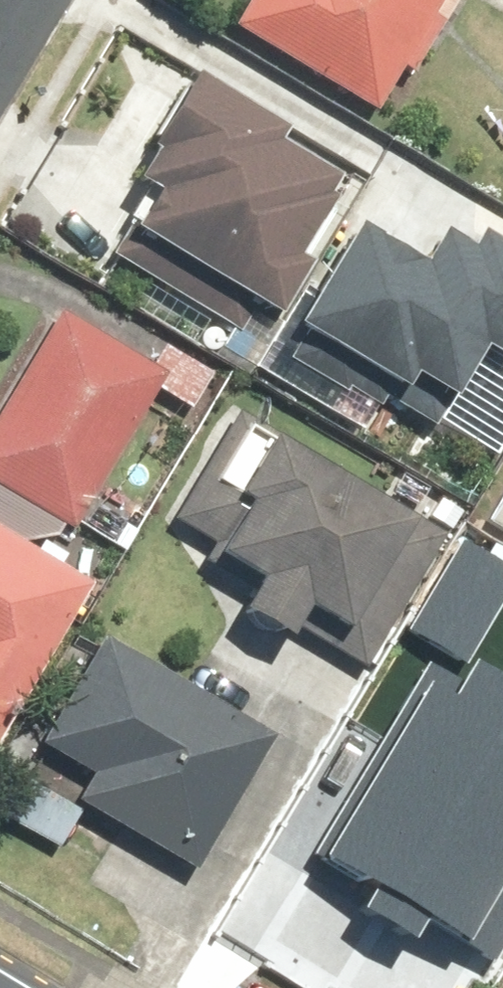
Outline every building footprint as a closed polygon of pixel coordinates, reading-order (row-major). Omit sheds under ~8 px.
[(234,28),(380,119),(455,0),(252,0),(234,28)] [(145,205),(118,251),(263,335),(359,171),(186,70),(117,189),(145,205)] [(451,217),(420,269),(352,228),(291,331),(443,420),(481,356),(502,369),(502,248),(451,217)] [(68,525),(156,388),(191,410),(213,375),(167,346),(150,372),(66,318),(0,420),(0,482),(68,525)] [(290,650),(307,619),(341,638),(334,653),(369,672),(446,530),(224,409),(164,520),(210,544),(201,559),(253,587),(235,620),(290,650)] [(484,518),(502,530),(502,489),(484,518)] [(90,590),(0,538),(0,744),(90,590)] [(462,543),(407,638),(436,654),(318,857),(487,954),(502,927),(502,682),(468,662),(502,603),(502,567),(462,543)] [(82,777),(67,803),(190,873),(268,737),(97,640),(34,749),(82,777)]
